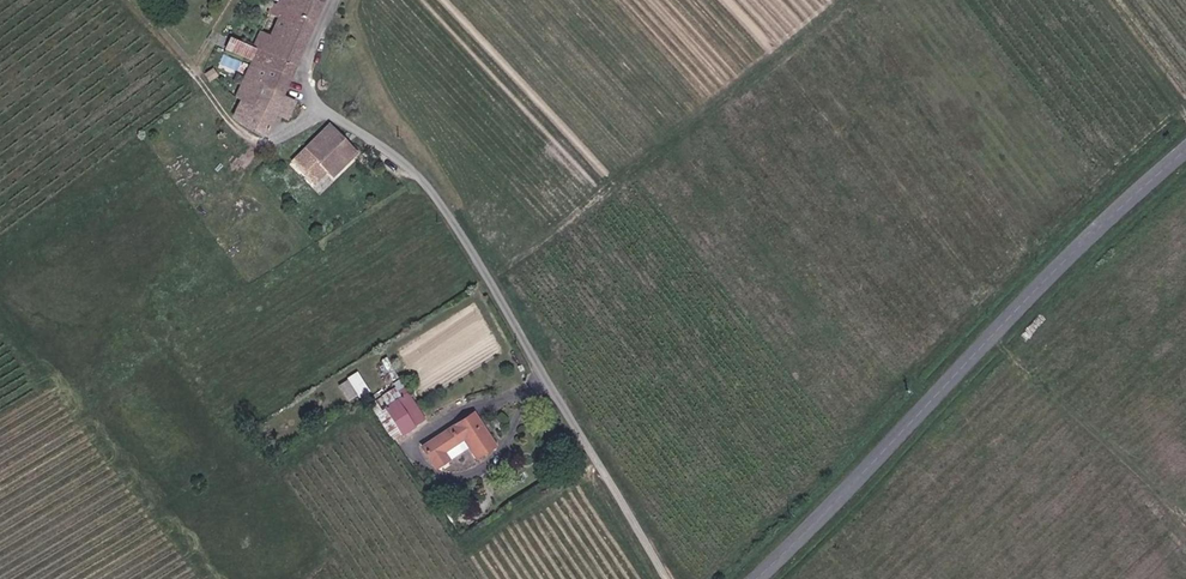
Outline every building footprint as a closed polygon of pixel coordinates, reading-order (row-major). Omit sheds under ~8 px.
[(316,19),(324,0),(279,0),(278,3),(316,19)] [(316,19),(278,3),(274,1),(256,47),(269,53),(298,65),(316,19)] [(293,76),(298,65),(269,53),(266,65),(293,76)] [(293,76),(266,65),(255,61),(241,96),(246,99),(260,105),(267,89),(285,97),(293,76)] [(267,89),(260,105),(278,112),(285,97),(267,89)] [(297,102),(285,97),(278,112),(290,117),(297,102)] [(238,117),(268,136),(278,112),(260,105),(246,99),(238,117)] [(339,131),(331,124),(306,150),(327,173),(331,176),(357,150),(345,138),(349,135),(343,128),(339,131)] [(327,173),(306,150),(294,163),(315,185),(327,173)] [(339,383),(350,401),(369,388),(359,371),(339,383)] [(393,396),(409,422),(420,415),(404,389),(393,396)] [(381,404),(396,429),(409,422),(393,396),(381,404)] [(381,404),(370,411),(386,435),(396,429),(381,404)] [(474,413),(433,439),(447,461),(459,453),(454,445),(464,438),(478,458),(497,447),(474,413)]
